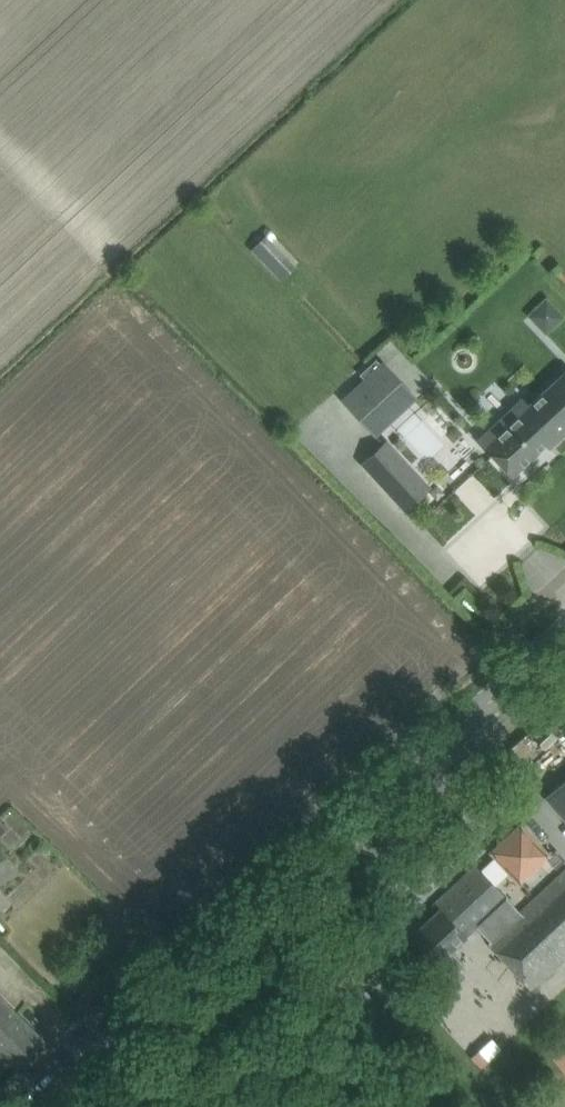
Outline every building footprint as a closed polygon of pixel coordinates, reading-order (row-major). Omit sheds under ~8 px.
[(296,267),(266,235),(251,249),(281,281),(296,267)] [(564,316),(564,314),(550,296),(531,312),(547,331),(564,316)] [(208,343),(224,361),(233,354),(216,336),(208,343)] [(376,358),(359,374),(365,380),(382,364),(376,358)] [(343,400),(373,433),(414,395),(384,362),(382,364),(365,380),(343,400)] [(512,475),(546,443),(549,447),(564,432),(564,371),(529,404),(523,398),(479,439),(512,475)] [(365,461),(408,508),(428,490),(385,443),(365,461)] [(546,797),(564,818),(564,780),(546,797)] [(521,826),(493,852),(518,880),(547,854),(521,826)] [(0,847),(0,881),(15,871),(0,847)] [(520,913),(476,866),(435,904),(440,910),(465,937),(477,925),(492,941),(489,943),(531,988),(564,956),(564,871),(520,913)] [(427,971),(440,986),(463,965),(450,951),(465,937),(440,910),(411,937),(435,963),(427,971)] [(16,1014),(0,997),(0,1030),(16,1014)] [(19,1068),(45,1042),(16,1014),(0,1030),(0,1049),(19,1068)] [(545,1050),(562,1070),(564,1068),(564,1035),(564,1034),(545,1050)]
